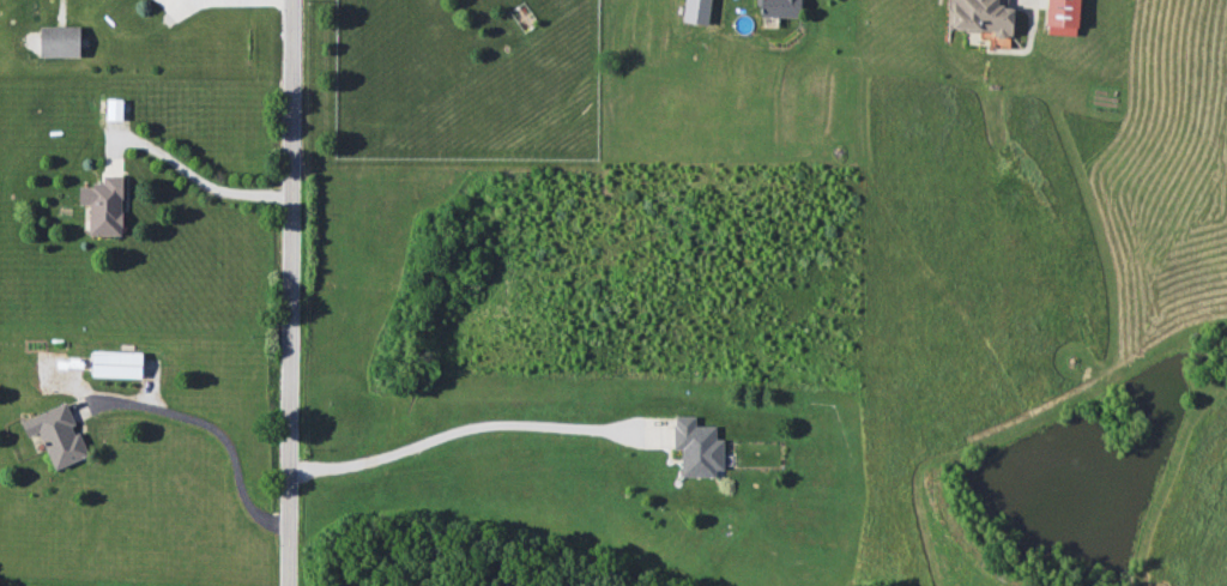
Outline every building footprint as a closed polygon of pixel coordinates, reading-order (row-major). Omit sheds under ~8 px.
[(710,0),(685,0),(681,21),(706,25),(710,0)] [(800,17),(800,0),(758,0),(758,17),(800,17)] [(948,30),(995,31),(994,36),(1012,37),(1013,7),(1007,7),(1007,0),(949,0),(948,30)] [(1079,0),(1046,0),(1045,34),(1077,35),(1079,0)] [(79,56),(79,26),(39,25),(39,56),(79,56)] [(121,120),(122,99),(107,98),(106,119),(121,120)] [(79,185),(78,204),(89,205),(88,235),(121,235),(122,175),(101,175),(101,185),(79,185)] [(141,352),(92,350),(91,376),(140,377),(141,352)] [(21,421),(27,436),(39,432),(54,469),(88,455),(79,431),(77,432),(65,403),(21,421)] [(720,477),(721,438),(715,438),(715,426),(694,425),(695,416),(673,416),(673,449),(681,449),(680,476),(720,477)]
